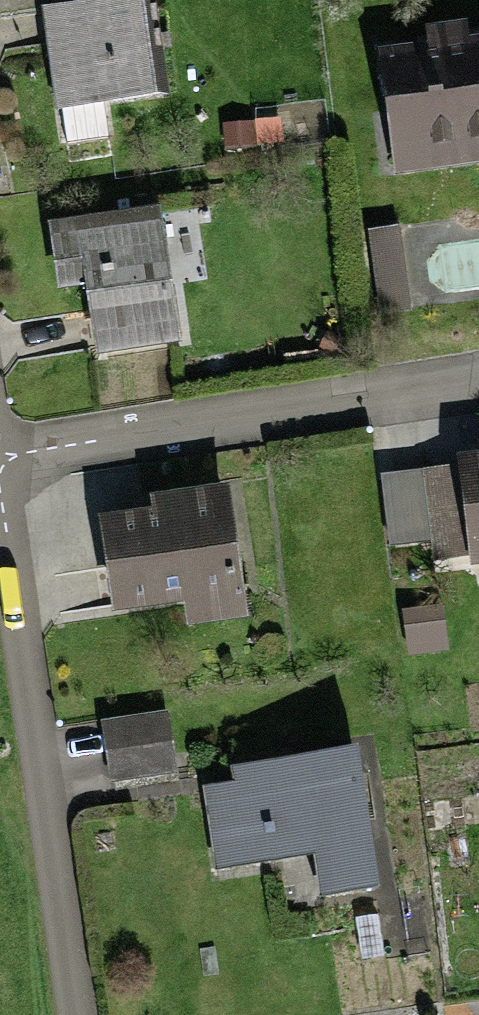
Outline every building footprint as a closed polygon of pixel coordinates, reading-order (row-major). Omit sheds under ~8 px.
[(36,10),(53,119),(148,105),(132,0),(105,0),(36,10)] [(381,62),(399,174),(478,162),(478,47),(381,62)] [(170,340),(151,216),(64,229),(83,354),(170,340)] [(395,232),(365,237),(378,321),(408,317),(395,232)] [(414,471),(418,541),(466,538),(467,563),(478,562),(478,455),(478,467),(414,471)] [(153,512),(93,521),(107,614),(183,603),(185,616),(240,608),(223,492),(151,502),(153,512)] [(164,716),(102,725),(110,786),(173,777),(164,716)] [(348,757),(197,778),(210,870),(313,855),(318,886),(366,879),(348,757)]
